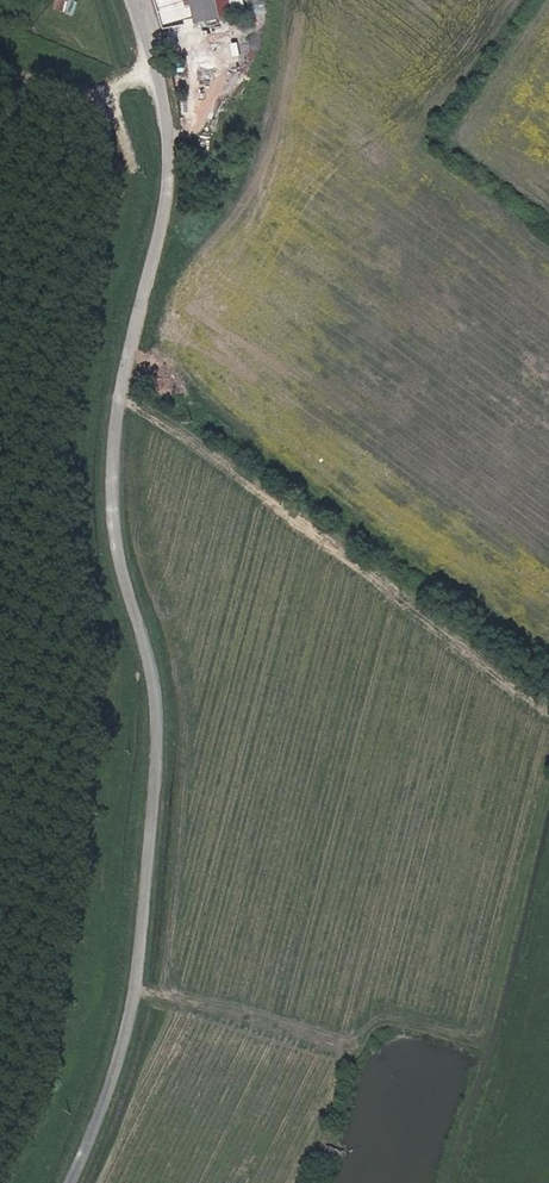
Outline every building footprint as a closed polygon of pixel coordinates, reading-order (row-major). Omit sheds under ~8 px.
[(68,1),(67,0),(60,0),(57,6),(64,9),(68,1)] [(160,28),(237,13),(235,0),(154,0),(160,28)]
